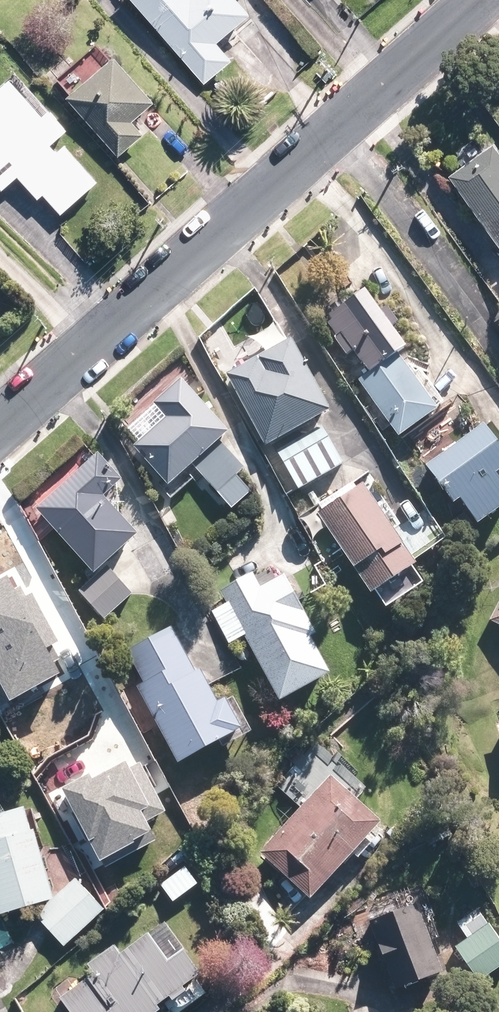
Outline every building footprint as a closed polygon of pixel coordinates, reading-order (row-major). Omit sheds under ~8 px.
[(202,87),(228,64),(208,41),(238,16),(224,0),(188,0),(187,1),(186,0),(126,0),(202,87)] [(107,63),(66,100),(117,155),(137,137),(123,123),(144,104),(107,63)] [(16,80),(0,94),(0,173),(25,200),(36,189),(63,219),(100,185),(57,138),(64,132),(16,80)] [(445,176),(492,247),(498,242),(498,168),(487,149),(445,176)] [(366,293),(321,323),(358,379),(403,349),(366,293)] [(324,412),(288,343),(228,374),(264,443),(324,412)] [(393,357),(357,382),(396,439),(432,415),(393,357)] [(222,434),(178,383),(155,402),(165,414),(128,446),(162,486),(222,434)] [(420,468),(431,495),(447,514),(454,509),(472,532),(498,513),(498,442),(488,423),(420,468)] [(323,434),(283,454),(299,487),(340,467),(323,434)] [(219,448),(193,470),(228,510),(246,494),(230,475),(237,469),(219,448)] [(90,457),(33,509),(90,570),(128,535),(95,499),(113,482),(90,457)] [(362,487),(319,512),(368,593),(411,568),(362,487)] [(55,619),(32,581),(4,535),(0,537),(0,653),(55,619)] [(107,567),(78,593),(103,619),(131,593),(107,567)] [(249,581),(221,595),(272,699),(317,677),(298,638),(307,634),(279,577),(253,590),(249,581)] [(489,620),(498,626),(498,602),(489,620)] [(169,632),(124,655),(177,757),(239,725),(228,704),(215,711),(196,674),(192,677),(169,632)] [(377,829),(327,783),(264,851),(315,897),(377,829)] [(0,818),(0,915),(47,903),(23,812),(0,818)] [(101,908),(78,882),(40,916),(63,942),(101,908)] [(440,970),(418,909),(371,926),(393,987),(440,970)] [(61,998),(71,1011),(103,1011),(104,1011),(148,1011),(189,982),(152,932),(61,998)] [(493,935),(461,958),(477,980),(498,964),(498,943),(493,935)]
